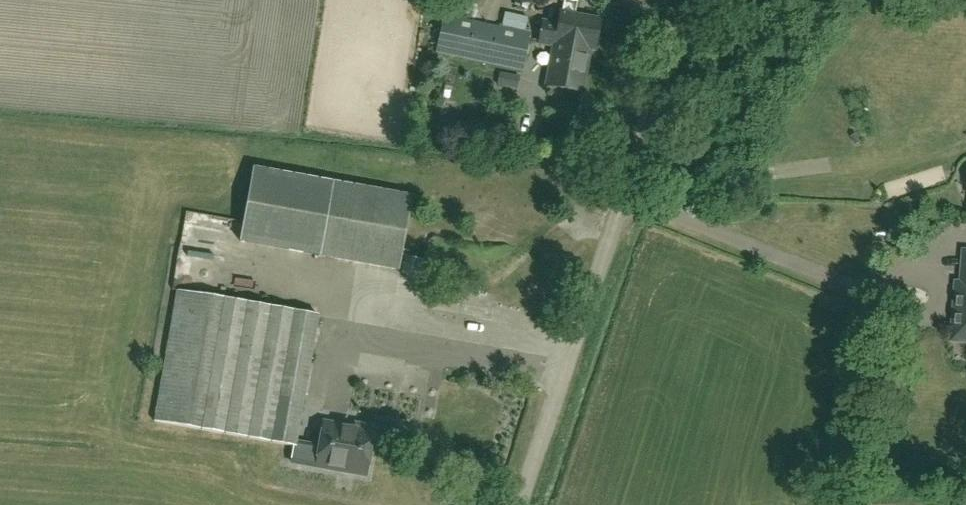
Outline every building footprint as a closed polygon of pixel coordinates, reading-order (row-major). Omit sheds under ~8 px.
[(589,50),(594,51),(599,21),(574,16),(576,4),(580,5),(580,2),(567,0),(563,0),(561,11),(559,11),(557,26),(542,23),(539,44),(554,47),(547,86),(581,92),(589,50)] [(437,55),(523,72),(530,34),(445,17),(437,55)] [(240,244),(318,257),(399,272),(412,199),(252,171),(240,244)] [(405,258),(402,275),(419,279),(423,261),(405,258)] [(964,287),(959,286),(955,339),(965,340),(965,258),(964,287)] [(318,317),(178,292),(155,424),(294,448),(296,448),(297,440),(318,317)] [(291,463),(317,468),(366,476),(374,432),(371,432),(372,427),(355,425),(354,429),(324,424),(321,444),(297,440),(296,448),(294,448),(291,463)]
